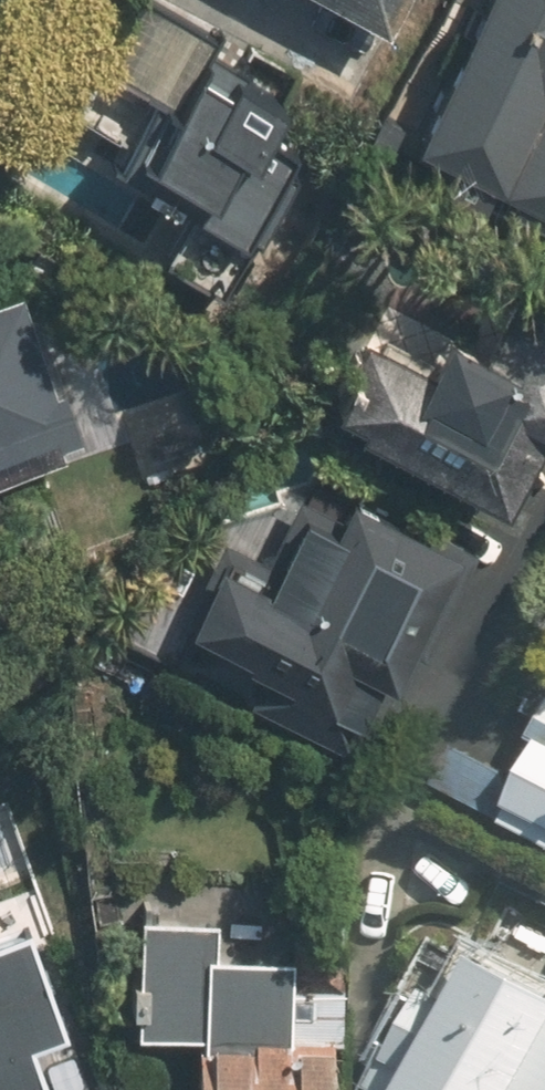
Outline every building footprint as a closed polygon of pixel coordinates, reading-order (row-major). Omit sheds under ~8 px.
[(109,74),(164,105),(141,146),(210,185),(197,210),(250,240),(296,157),(264,139),(297,81),(153,0),(151,0),(109,74)] [(384,14),(391,0),(357,0),(384,14)] [(544,195),(544,0),(483,0),(419,135),(544,195)] [(60,446),(4,275),(0,276),(0,466),(60,446)] [(525,279),(491,348),(447,326),(431,359),(366,327),(325,409),(501,495),(536,423),(544,427),(544,289),(525,279)] [(186,631),(362,714),(380,676),(403,687),(466,554),(312,482),(268,577),(221,555),(186,631)] [(544,820),(544,730),(510,803),(544,820)] [(346,976),(292,975),(293,944),(221,943),(222,912),(139,911),(137,1028),(196,1029),(195,1089),(343,1089),(346,976)] [(40,1031),(64,1022),(25,920),(0,929),(0,1089),(63,1089),(40,1031)] [(485,949),(472,976),(432,956),(372,1076),(401,1089),(544,1089),(544,979),(485,949)]
